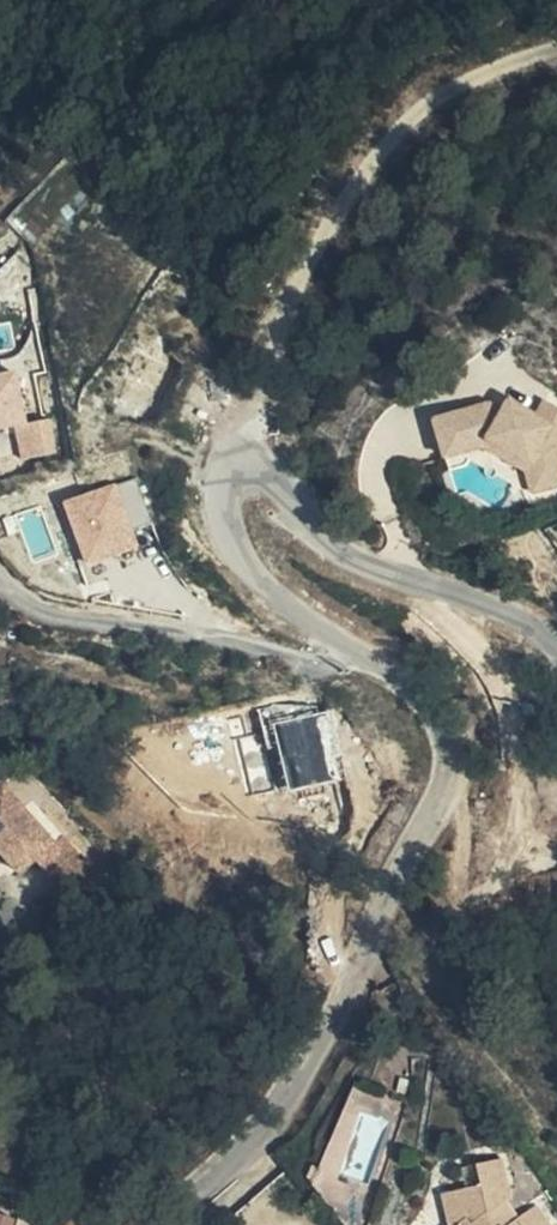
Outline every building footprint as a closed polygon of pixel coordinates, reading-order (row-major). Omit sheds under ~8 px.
[(0,372),(0,429),(17,426),(23,458),(60,451),(53,414),(31,418),(22,368),(0,372)] [(547,394),(491,408),(496,427),(507,425),(508,433),(537,426),(556,440),(556,401),(547,394)] [(496,427),(500,446),(540,437),(556,448),(556,440),(537,426),(508,433),(507,425),(496,427)] [(90,565),(142,544),(136,528),(155,521),(136,473),(64,502),(90,565)] [(43,774),(34,781),(52,803),(60,797),(43,774)] [(7,802),(53,861),(70,848),(88,834),(60,797),(52,803),(34,781),(25,788),(17,777),(0,778),(0,801),(7,802)] [(88,834),(70,848),(91,874),(120,852),(99,826),(88,834)] [(0,872),(0,901),(14,892),(0,872)] [(465,1224),(556,1224),(556,1205),(552,1199),(534,1212),(522,1193),(528,1192),(523,1153),(482,1158),(485,1181),(460,1185),(466,1224),(465,1224)]
